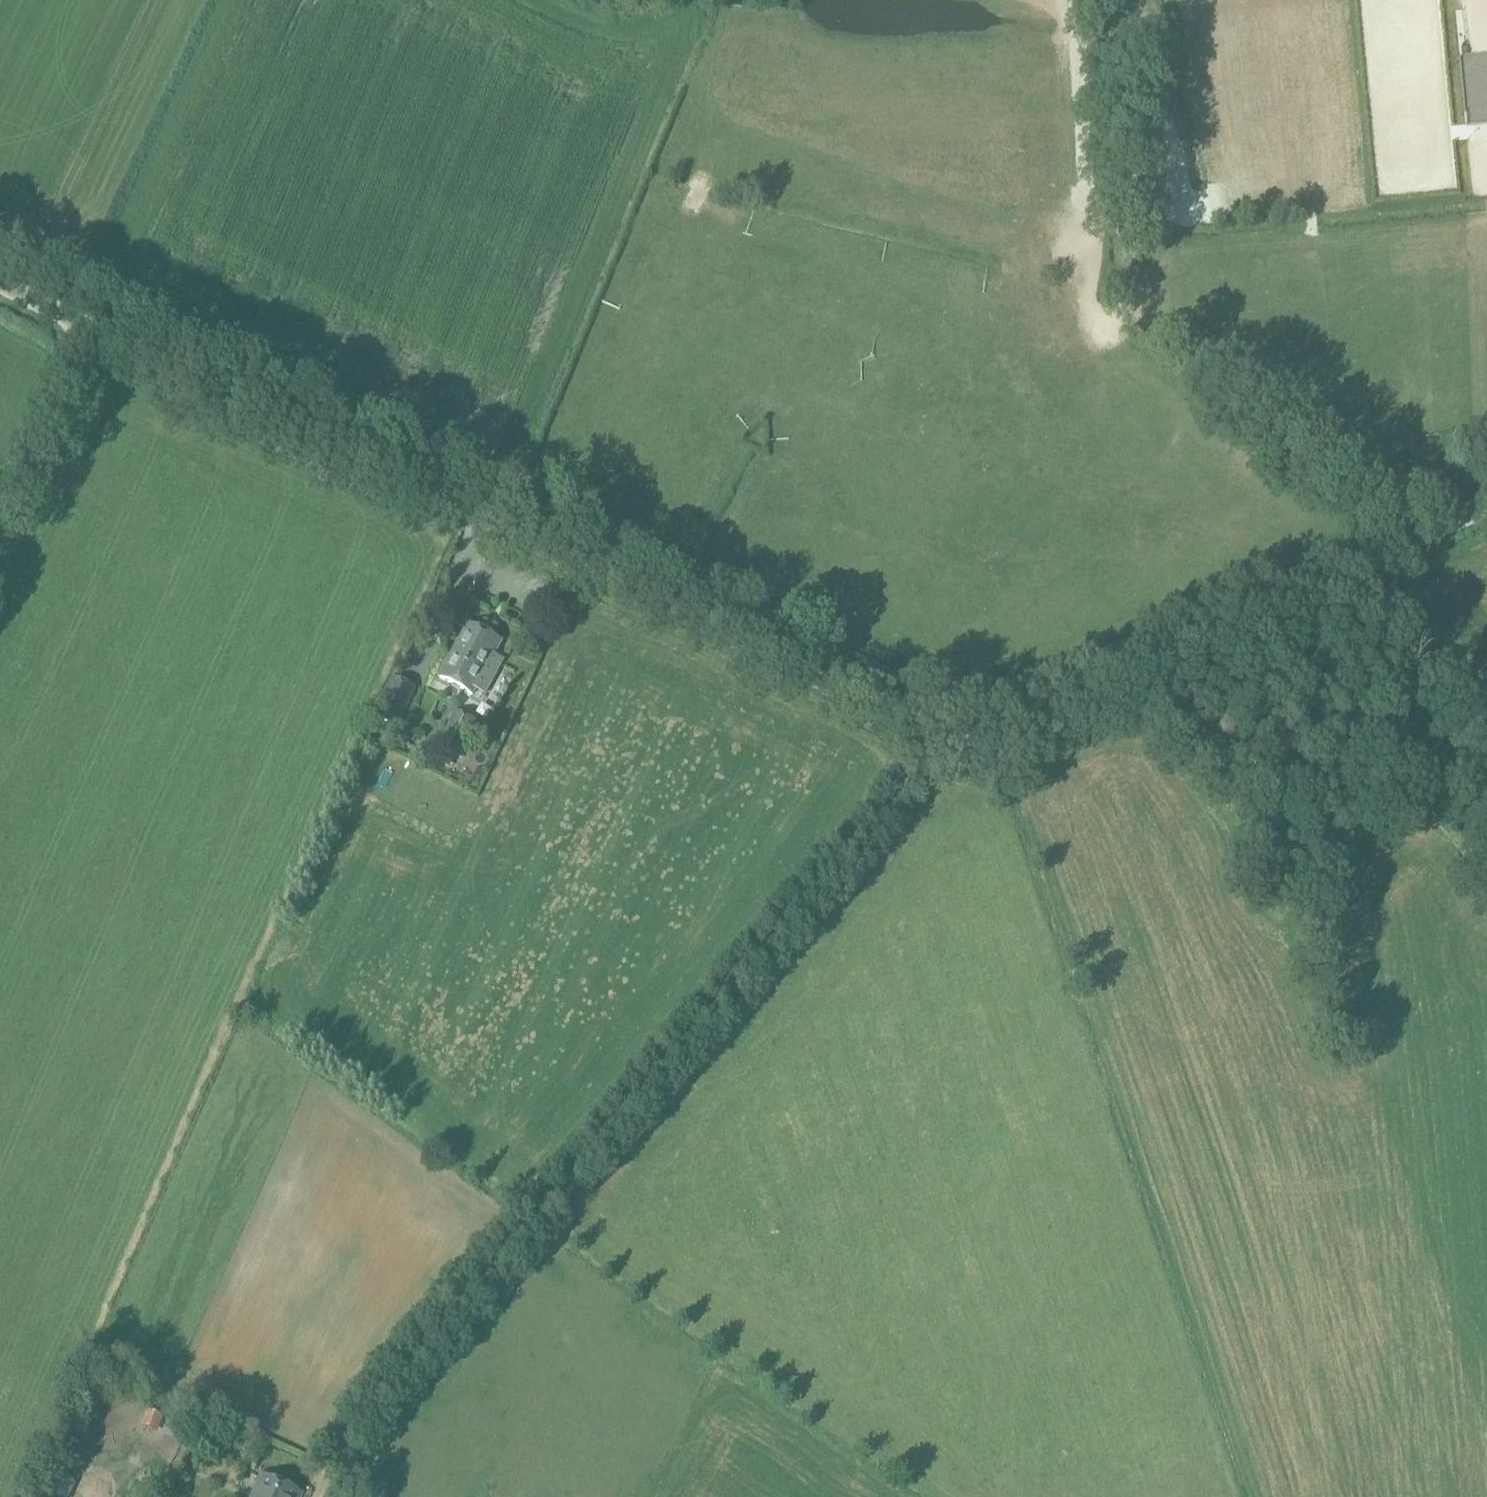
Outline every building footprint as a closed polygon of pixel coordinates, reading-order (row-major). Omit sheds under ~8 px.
[(499,644),(468,627),(440,678),(471,695),(474,689),(483,694),(499,665),(490,660),(499,644)] [(397,725),(415,686),(393,676),(375,714),(397,725)] [(455,709),(439,746),(461,755),(477,718),(455,709)] [(156,1431),(161,1418),(148,1413),(143,1427),(156,1431)] [(303,1494),(261,1476),(252,1496),(301,1496),(303,1494)]
